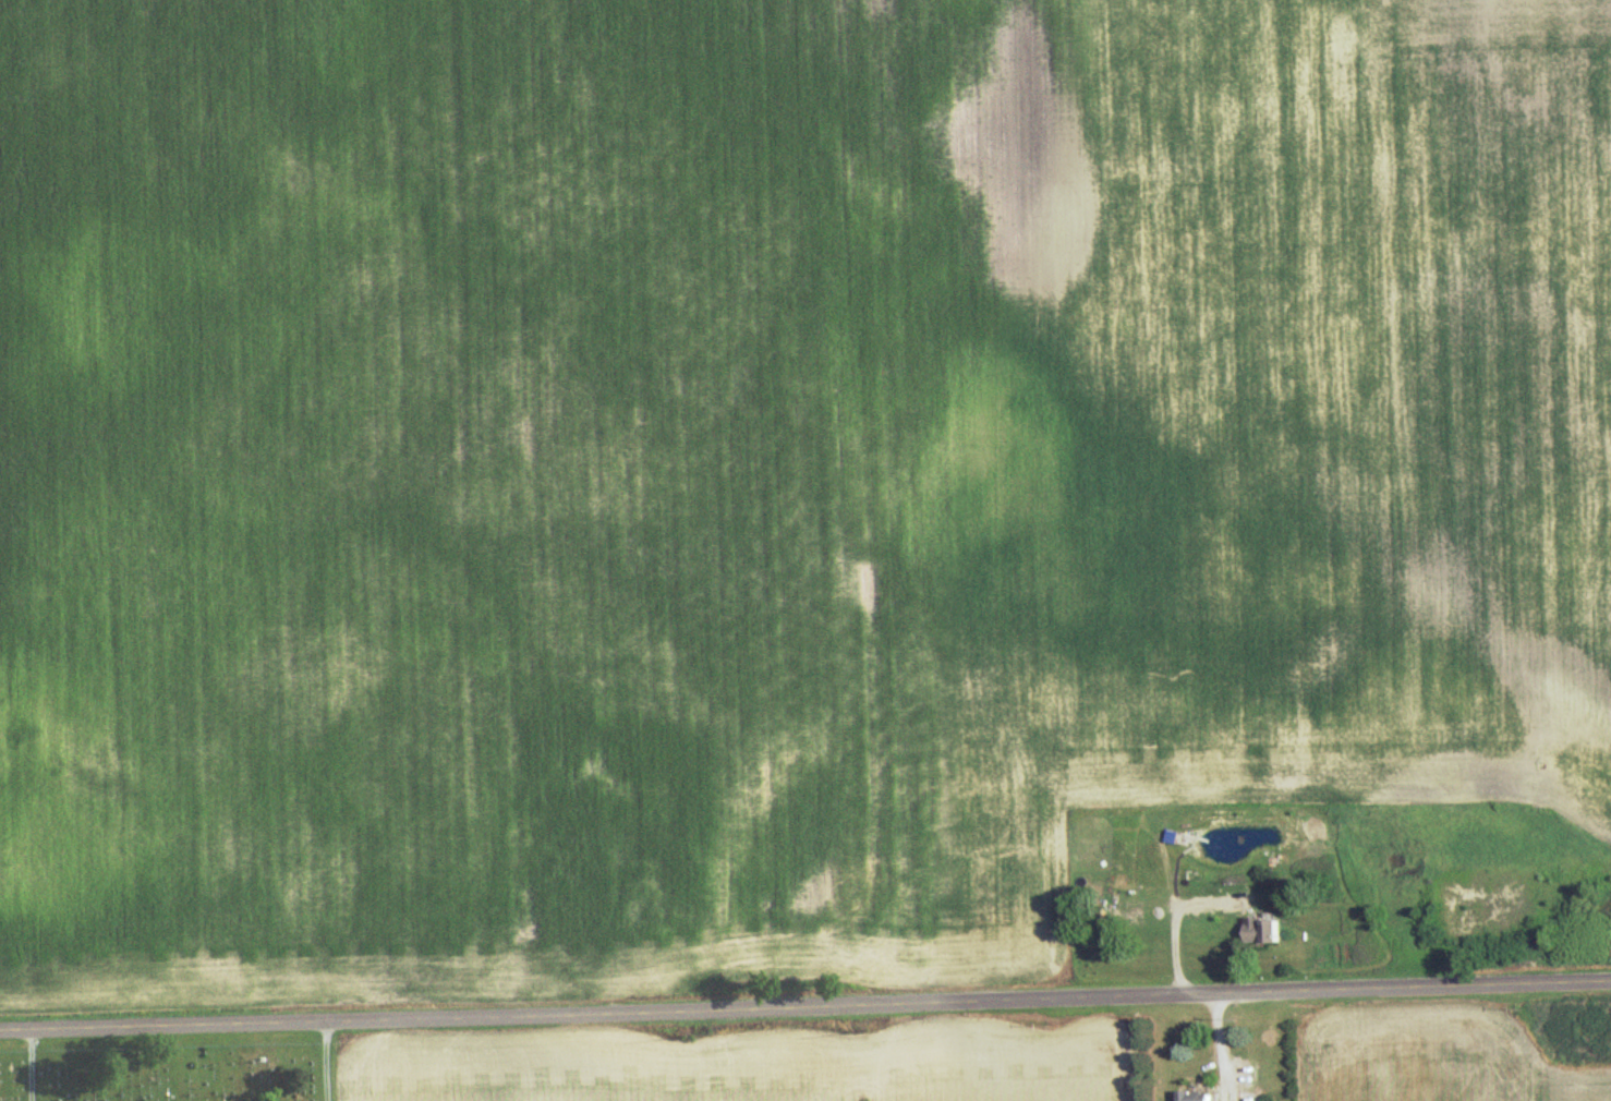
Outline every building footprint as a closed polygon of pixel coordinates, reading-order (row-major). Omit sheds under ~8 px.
[(1208,1099),(1208,1094),(1198,1093),(1198,1089),(1183,1089),(1182,1100),(1216,1100),(1216,1099),(1208,1099)]
